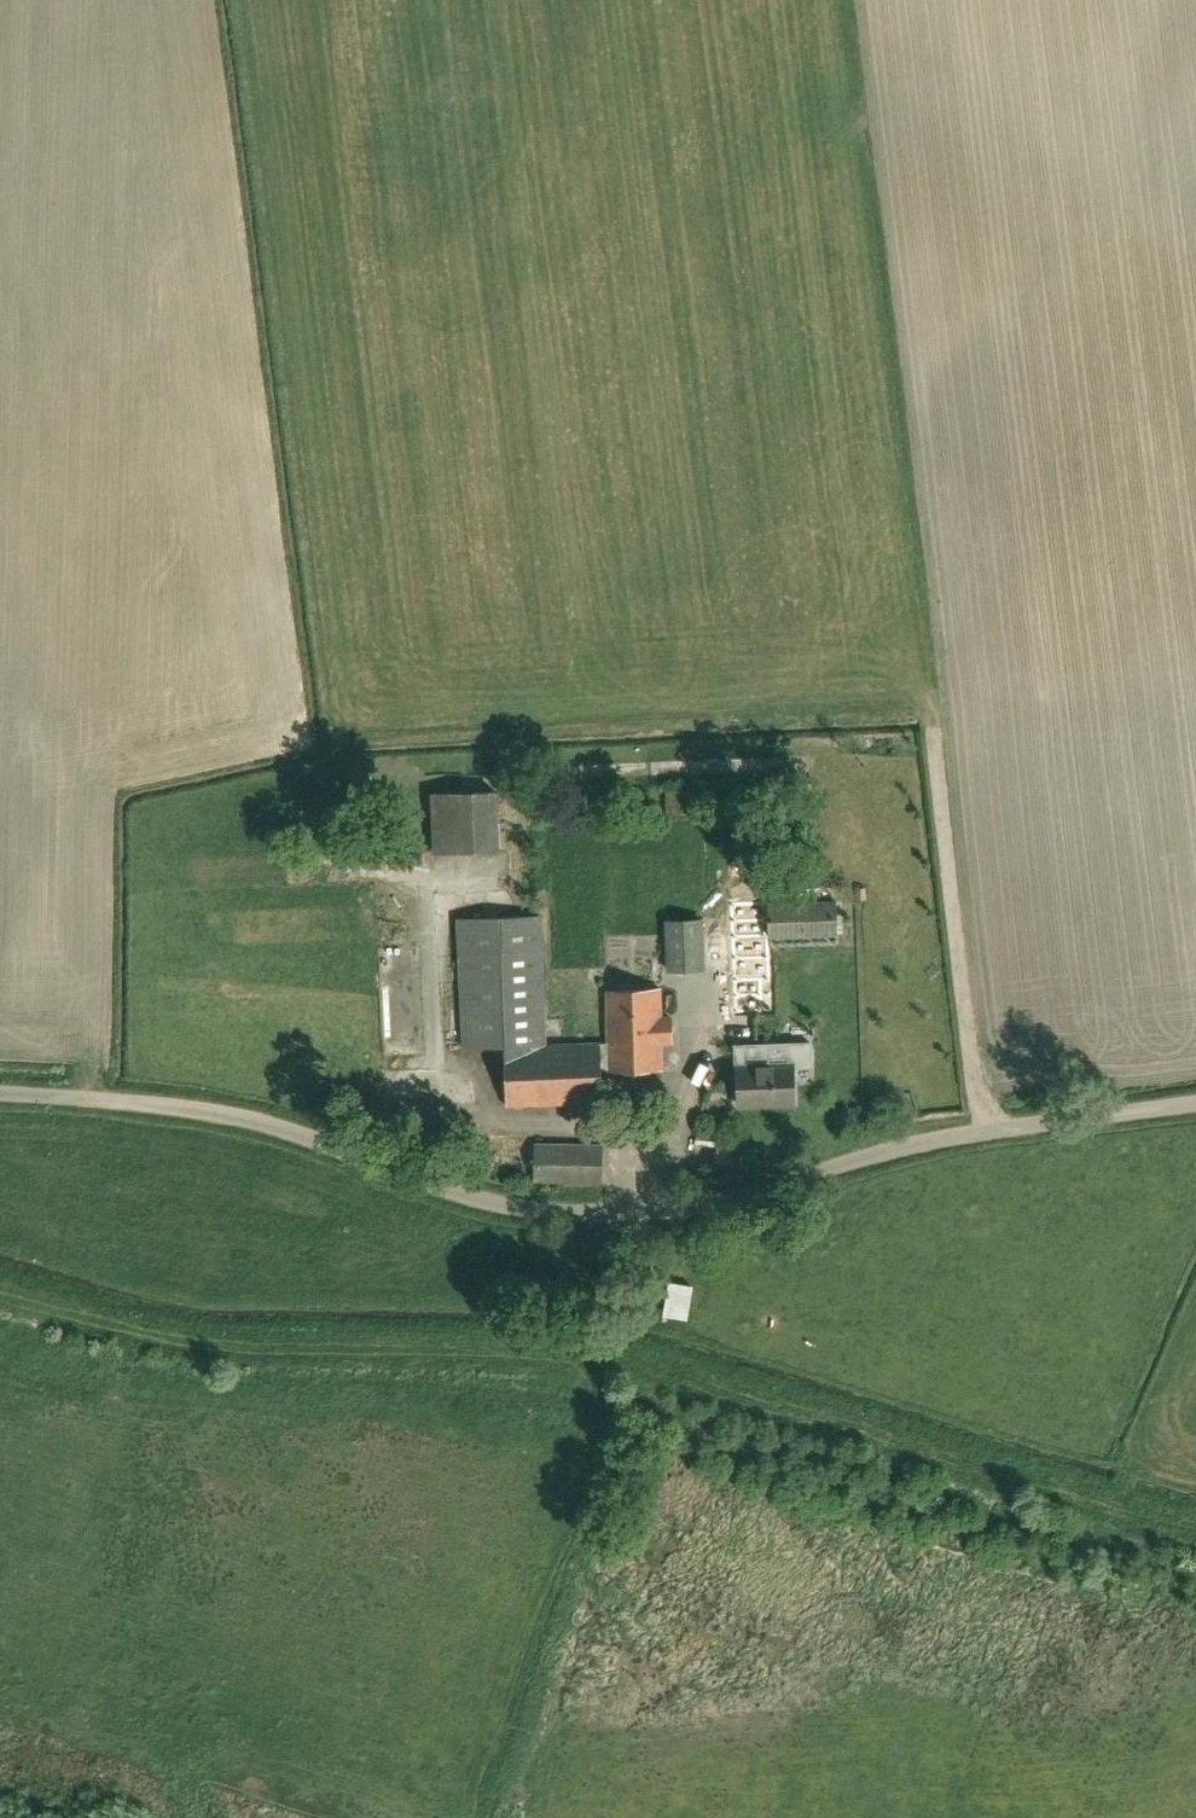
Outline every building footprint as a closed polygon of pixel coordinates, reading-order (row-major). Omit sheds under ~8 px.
[(433,852),(499,849),(496,789),(429,792),(433,852)] [(666,813),(697,813),(696,792),(666,792),(666,813)] [(837,900),(738,903),(739,939),(839,936),(837,900)] [(661,1040),(671,1040),(670,1016),(660,1016),(659,988),(605,990),(607,1041),(544,1044),(539,915),(457,918),(462,1047),(503,1045),(506,1104),(602,1100),(600,1070),(662,1067),(661,1040)] [(700,919),(666,920),(668,969),(702,967),(700,919)] [(738,1104),(794,1102),(792,1067),(811,1067),(810,1041),(734,1043),(736,1104),(738,1104)] [(602,1180),(602,1143),(536,1142),(535,1180),(602,1180)]
